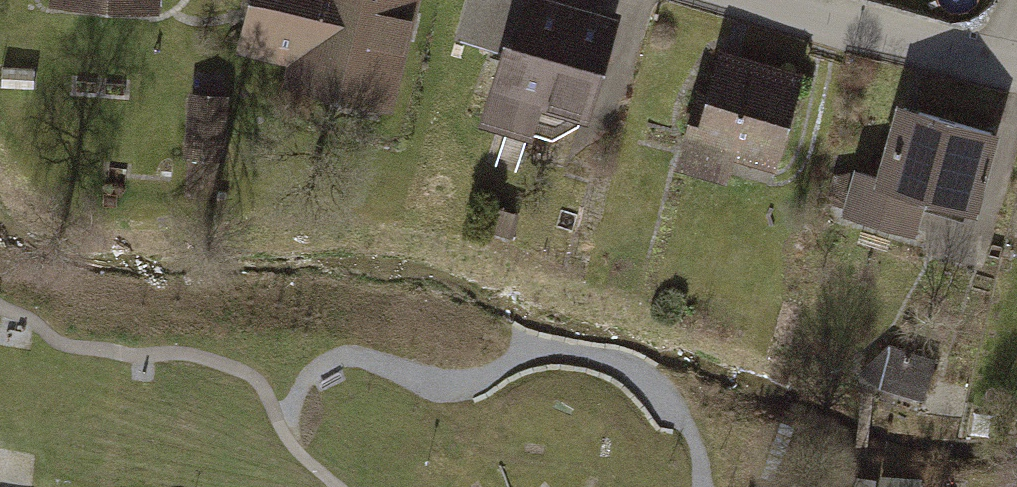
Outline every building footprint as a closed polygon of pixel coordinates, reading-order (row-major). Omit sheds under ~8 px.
[(41,15),(153,27),(156,0),(42,0),(41,15)] [(223,48),(279,62),(270,97),(388,128),(422,0),(236,0),(223,48)] [(534,0),(517,0),(487,93),(582,124),(614,26),(534,0)] [(798,88),(707,60),(670,180),(714,194),(722,168),(769,182),(798,88)] [(0,78),(0,104),(37,104),(37,78),(0,78)] [(226,101),(176,96),(170,162),(220,167),(226,101)] [(989,145),(887,110),(863,181),(840,173),(822,225),(904,253),(918,212),(961,227),(989,145)] [(936,365),(884,350),(872,392),(923,408),(936,365)]
